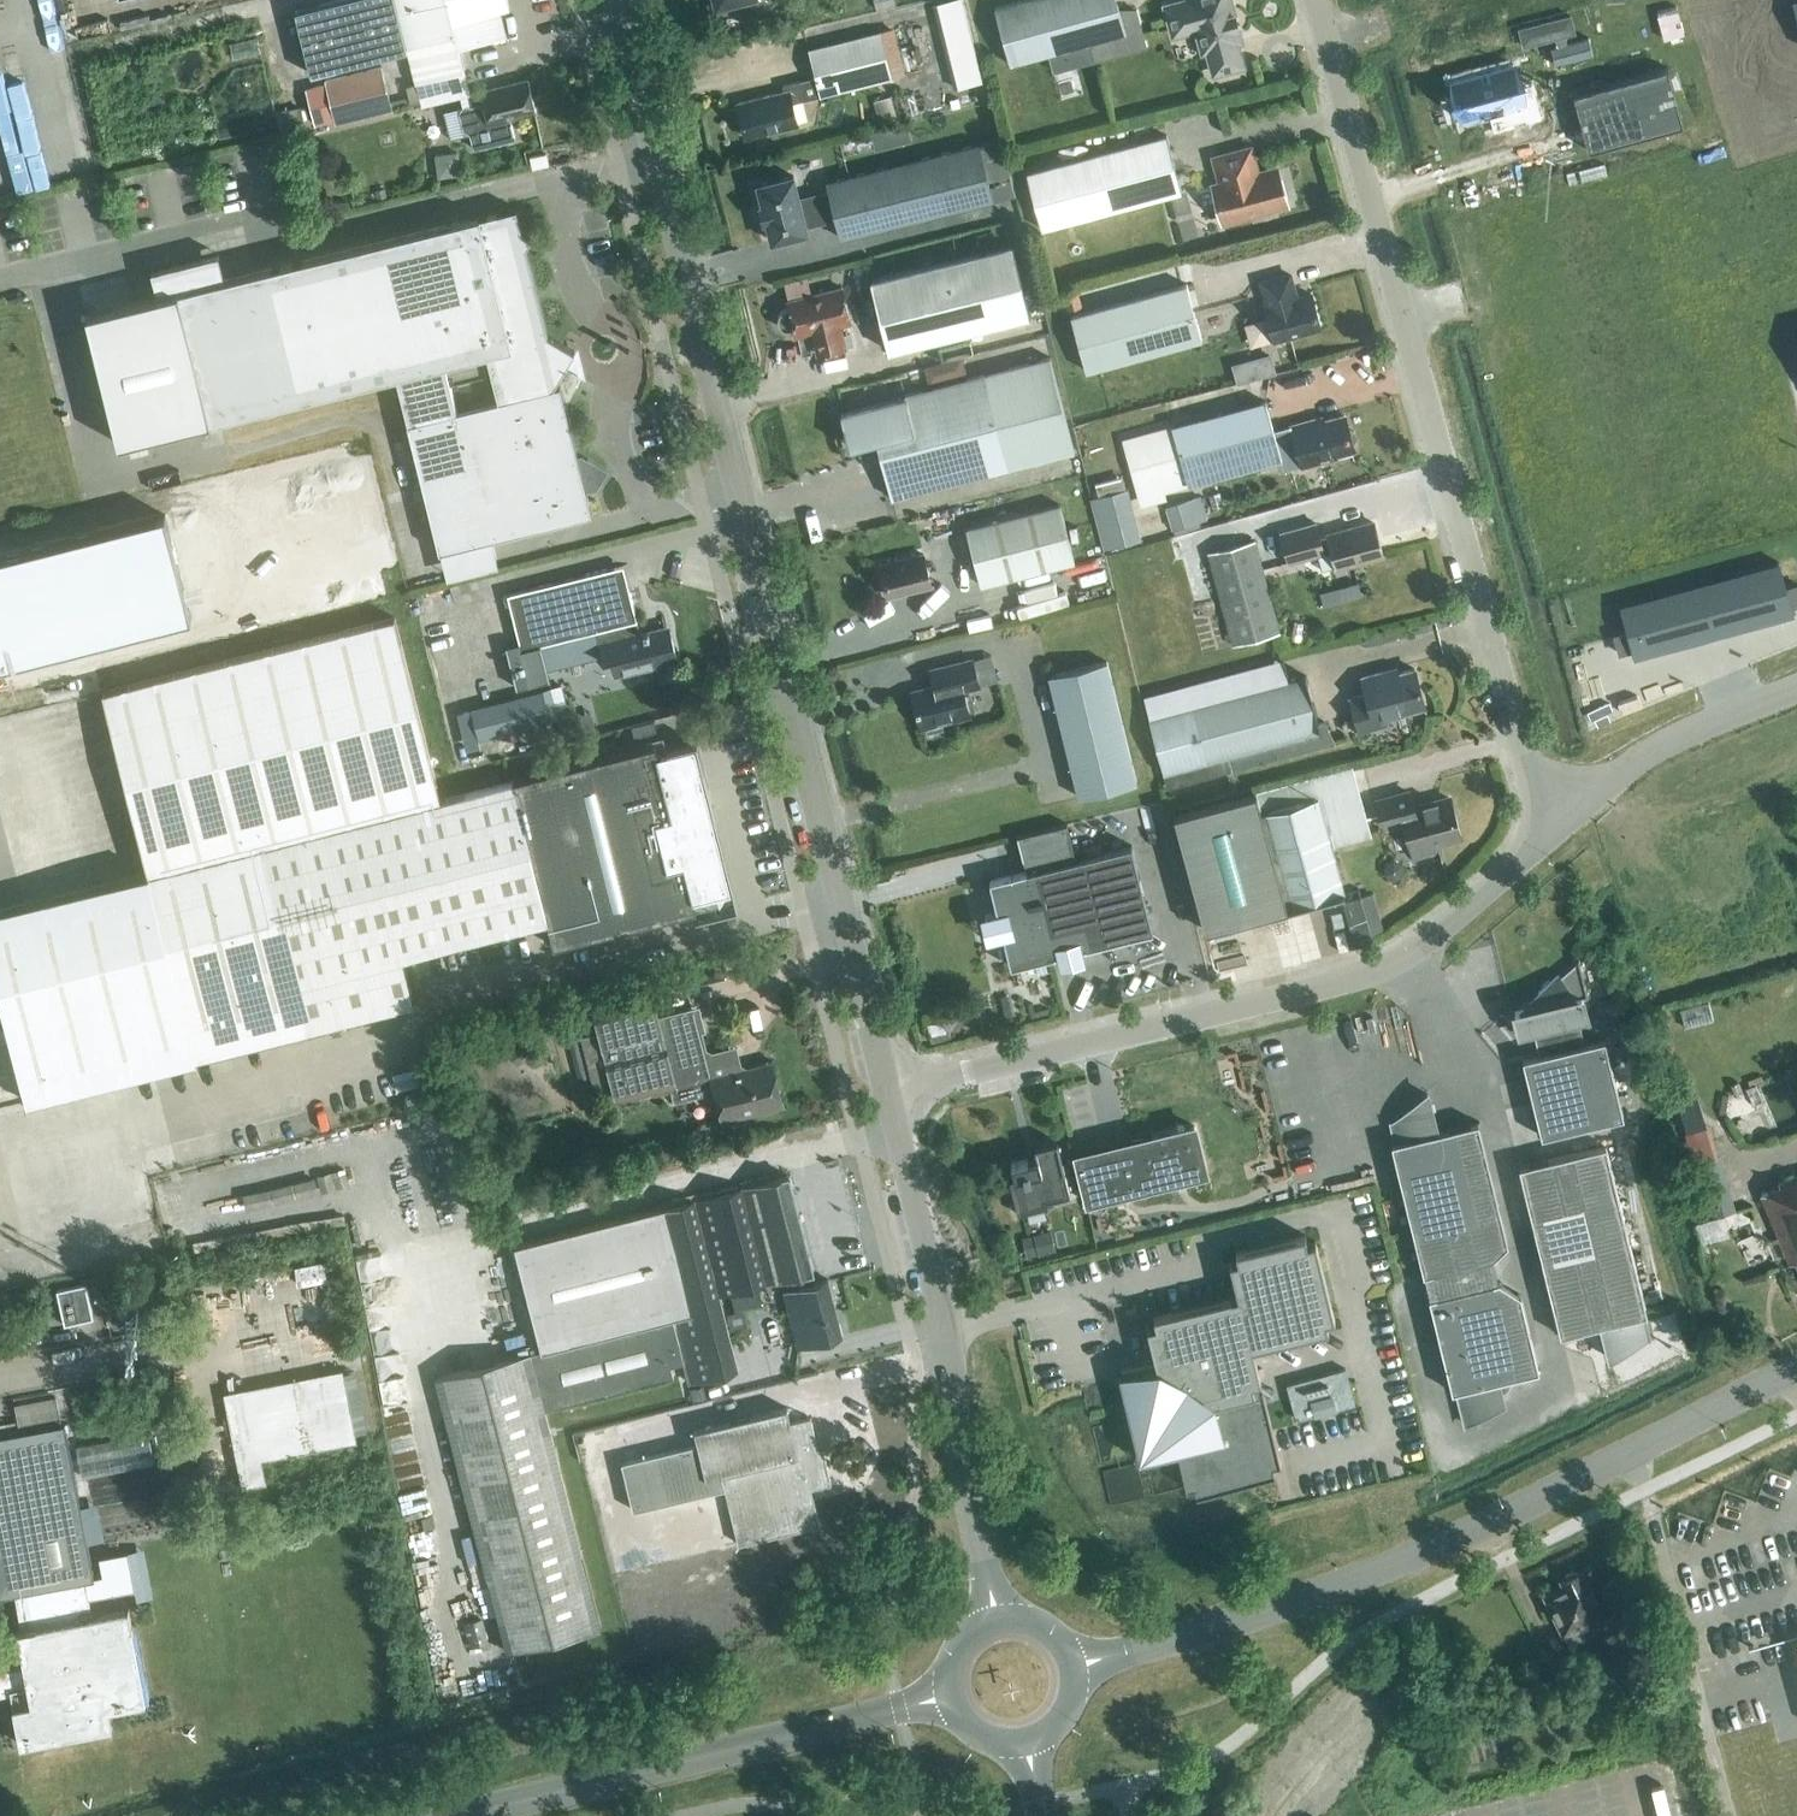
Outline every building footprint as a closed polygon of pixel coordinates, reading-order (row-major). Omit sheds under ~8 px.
[(465,72),(459,47),(505,36),(497,0),(342,0),(295,12),(311,75),(408,51),(416,84),(465,72)] [(714,9),(752,0),(712,0),(714,9)] [(958,86),(985,80),(966,0),(938,0),(958,86)] [(994,10),(1010,65),(1048,54),(1053,72),(1094,61),(1146,47),(1136,11),(1120,15),(1116,0),(1029,0),(994,10)] [(1229,0),(1189,0),(1189,1),(1166,7),(1173,35),(1196,29),(1203,52),(1207,51),(1214,74),(1242,66),(1235,43),(1240,42),(1236,29),(1238,29),(1234,13),(1232,14),(1229,0)] [(1574,33),(1570,16),(1519,29),(1524,46),(1555,38),(1557,47),(1551,48),(1555,65),(1592,56),(1589,39),(1565,45),(1563,36),(1574,33)] [(746,138),(797,125),(792,103),(820,96),(892,78),(880,32),(808,50),(815,78),(783,86),(784,92),(737,103),(746,138)] [(1503,52),(1440,68),(1450,109),(1476,102),(1482,121),(1532,108),(1522,71),(1509,75),(1503,52)] [(1563,110),(1568,109),(1575,137),(1670,111),(1655,53),(1590,70),(1589,66),(1554,75),(1563,110)] [(334,121),(335,124),(392,110),(382,67),(325,81),(326,85),(307,90),(316,125),(334,121)] [(527,80),(460,97),(463,106),(459,112),(463,130),(470,133),(473,145),(477,143),(478,148),(511,140),(510,135),(515,134),(511,119),(536,113),(527,80)] [(411,102),(420,100),(416,84),(407,87),(411,102)] [(291,127),(305,123),(301,106),(287,110),(291,127)] [(875,147),(912,139),(909,123),(872,131),(875,147)] [(1165,135),(1026,173),(1041,229),(1180,192),(1165,135)] [(979,143),(825,181),(840,239),(994,201),(979,143)] [(1259,170),(1252,145),(1209,156),(1216,182),(1209,184),(1220,227),(1290,208),(1279,165),(1259,170)] [(532,169),(549,166),(546,154),(529,158),(532,169)] [(810,234),(800,197),(794,174),(755,184),(760,204),(757,205),(762,224),(765,224),(770,244),(810,234)] [(547,335),(525,247),(531,239),(522,233),(516,209),(86,317),(118,444),(396,375),(439,552),(592,514),(586,492),(601,467),(581,456),(577,456),(560,385),(554,386),(574,351),(547,335)] [(888,351),(1029,316),(1012,245),(871,281),(888,351)] [(1296,299),(1289,275),(1261,283),(1267,306),(1265,307),(1274,340),(1320,328),(1311,294),(1296,299)] [(1086,372),(1202,340),(1186,284),(1070,316),(1086,372)] [(845,348),(840,326),(850,323),(842,288),(787,301),(790,309),(785,310),(780,313),(777,319),(779,325),(783,330),(790,330),(794,329),(796,337),(811,333),(817,355),(845,348)] [(1074,452),(1049,358),(904,395),(905,397),(840,414),(849,447),(876,440),(891,499),(1074,452)] [(1274,432),(1265,402),(1122,442),(1140,508),(1167,500),(1164,491),(1279,458),(1281,465),(1302,465),(1302,467),(1335,458),(1334,456),(1354,450),(1352,444),(1355,439),(1354,432),(1348,429),(1344,415),(1311,424),(1310,422),(1291,427),(1274,432)] [(1127,489),(1091,498),(1103,547),(1139,538),(1127,489)] [(1189,500),(1165,507),(1172,531),(1196,524),(1189,500)] [(980,586),(1074,562),(1059,505),(966,529),(980,586)] [(192,618),(166,516),(0,557),(0,667),(192,618)] [(1316,522),(1278,532),(1287,565),(1315,557),(1316,557),(1320,572),(1336,567),(1382,554),(1374,523),(1327,536),(1321,538),(1316,522)] [(1232,646),(1279,634),(1254,540),(1207,553),(1232,646)] [(887,597),(931,585),(923,555),(879,566),(887,597)] [(640,634),(637,621),(623,565),(507,594),(519,642),(506,645),(517,688),(549,680),(547,670),(602,656),(603,661),(616,658),(620,675),(673,661),(664,627),(640,634)] [(1616,633),(1602,637),(1607,656),(1621,652),(1623,659),(1781,616),(1779,609),(1793,605),(1788,587),(1774,591),(1767,565),(1609,607),(1616,633)] [(1361,582),(1323,587),(1325,601),(1363,596),(1361,582)] [(103,691),(148,873),(0,910),(0,1000),(26,1103),(414,1005),(402,958),(547,921),(554,947),(716,906),(714,895),(731,890),(710,808),(695,748),(656,757),(653,746),(439,800),(394,618),(103,691)] [(920,728),(970,716),(963,690),(997,682),(991,655),(930,670),(934,686),(911,692),(920,728)] [(1078,798),(1137,783),(1107,662),(1048,676),(1078,798)] [(1424,706),(1414,669),(1384,677),(1383,671),(1361,677),(1366,695),(1350,699),(1359,734),(1392,725),(1389,716),(1424,706)] [(1318,724),(1305,676),(1148,718),(1167,789),(1232,771),(1228,756),(1274,744),(1278,758),(1334,743),(1324,723),(1318,724)] [(556,707),(566,705),(562,685),(551,688),(556,707)] [(478,739),(550,721),(542,690),(470,708),(478,739)] [(1332,846),(1370,836),(1352,768),(1255,793),(1287,909),(1344,893),(1332,846)] [(1287,909),(1255,793),(1174,814),(1205,931),(1287,909)] [(1413,809),(1409,793),(1378,801),(1385,826),(1404,821),(1415,859),(1437,853),(1434,844),(1459,837),(1449,799),(1413,809)] [(1075,860),(1066,824),(1017,837),(1025,872),(989,881),(997,912),(985,915),(991,939),(1003,936),(1011,967),(1055,956),(1055,955),(1085,948),(1153,932),(1131,846),(1075,860)] [(1376,889),(1346,898),(1356,936),(1386,928),(1376,889)] [(1588,996),(1579,959),(1577,959),(1578,962),(1559,977),(1558,976),(1526,1003),(1528,1009),(1514,1013),(1520,1036),(1533,1032),(1539,1056),(1522,1060),(1541,1137),(1623,1117),(1604,1040),(1584,1045),(1578,1021),(1587,1019),(1582,998),(1588,996)] [(600,1032),(581,1037),(593,1083),(596,1097),(615,1090),(617,1100),(671,1087),(674,1099),(715,1089),(723,1121),(783,1106),(772,1061),(743,1069),(737,1045),(712,1051),(706,1048),(702,1032),(706,1031),(700,1007),(695,1008),(658,1017),(653,995),(594,1009),(600,1032)] [(1624,1032),(1616,1000),(1600,1004),(1604,1022),(1607,1021),(1610,1036),(1624,1032)] [(533,1055),(524,1042),(508,1053),(517,1066),(523,1062),(521,1059),(525,1056),(527,1059),(533,1055)] [(1396,1143),(1391,1144),(1423,1275),(1429,1298),(1452,1392),(1457,1391),(1465,1424),(1503,1403),(1500,1392),(1505,1388),(1507,1382),(1507,1375),(1536,1369),(1518,1288),(1499,1281),(1493,1258),(1508,1244),(1478,1123),(1437,1133),(1427,1094),(1392,1125),(1396,1143)] [(1206,1172),(1194,1126),(1111,1147),(1074,1156),(1076,1157),(1077,1161),(1063,1164),(1057,1142),(1034,1147),(1037,1157),(1011,1164),(1014,1176),(1009,1178),(1009,1175),(1007,1175),(1017,1214),(1054,1205),(1053,1203),(1050,1204),(1049,1200),(1070,1194),(1068,1187),(1083,1183),(1087,1200),(1086,1202),(1206,1172)] [(1718,1157),(1709,1127),(1685,1134),(1710,1220),(1737,1212),(1720,1156),(1718,1157)] [(1648,1338),(1642,1315),(1647,1314),(1605,1146),(1519,1167),(1560,1335),(1601,1325),(1609,1359),(1648,1338)] [(816,1283),(813,1272),(789,1176),(515,1246),(542,1350),(436,1377),(507,1652),(602,1629),(545,1411),(674,1378),(671,1367),(684,1364),(689,1383),(738,1371),(719,1296),(786,1279),(789,1290),(784,1291),(798,1348),(843,1337),(828,1280),(816,1283)] [(1778,1185),(1779,1189),(1761,1196),(1789,1265),(1796,1262),(1796,1264),(1796,1177),(1778,1185)] [(1307,1244),(1304,1236),(1235,1254),(1237,1261),(1228,1263),(1237,1296),(1153,1317),(1155,1325),(1147,1327),(1155,1361),(1121,1369),(1123,1377),(1115,1379),(1123,1412),(1133,1456),(1142,1454),(1144,1463),(1178,1454),(1186,1489),(1195,1487),(1197,1496),(1245,1484),(1274,1477),(1272,1468),(1281,1466),(1252,1348),(1327,1329),(1325,1322),(1334,1320),(1313,1243),(1307,1244)] [(64,1325),(93,1318),(86,1284),(57,1290),(64,1325)] [(243,1488),(267,1483),(263,1460),(358,1441),(343,1369),(224,1392),(243,1488)] [(1296,1420),(1354,1404),(1345,1369),(1286,1385),(1296,1420)] [(693,1401),(707,1397),(703,1385),(690,1389),(693,1401)] [(62,1424),(56,1395),(15,1403),(18,1420),(0,1424),(0,1436),(62,1424)] [(790,1423),(787,1407),(695,1430),(698,1444),(621,1462),(633,1510),(725,1488),(738,1544),(820,1525),(811,1489),(831,1484),(826,1460),(821,1461),(811,1418),(790,1423)] [(0,1436),(0,1597),(16,1594),(22,1630),(18,1631),(28,1685),(10,1689),(20,1745),(113,1727),(110,1709),(146,1702),(128,1609),(91,1616),(87,1598),(134,1589),(127,1552),(99,1557),(102,1575),(95,1576),(65,1423),(62,1424),(0,1436)] [(82,1472),(155,1462),(151,1431),(77,1441),(82,1472)] [(1602,1615),(1580,1572),(1576,1574),(1573,1572),(1565,1575),(1566,1579),(1561,1581),(1564,1587),(1544,1596),(1563,1634),(1564,1634),(1570,1646),(1607,1628),(1601,1616),(1602,1615)] [(464,1623),(470,1647),(489,1643),(483,1618),(464,1623)]
